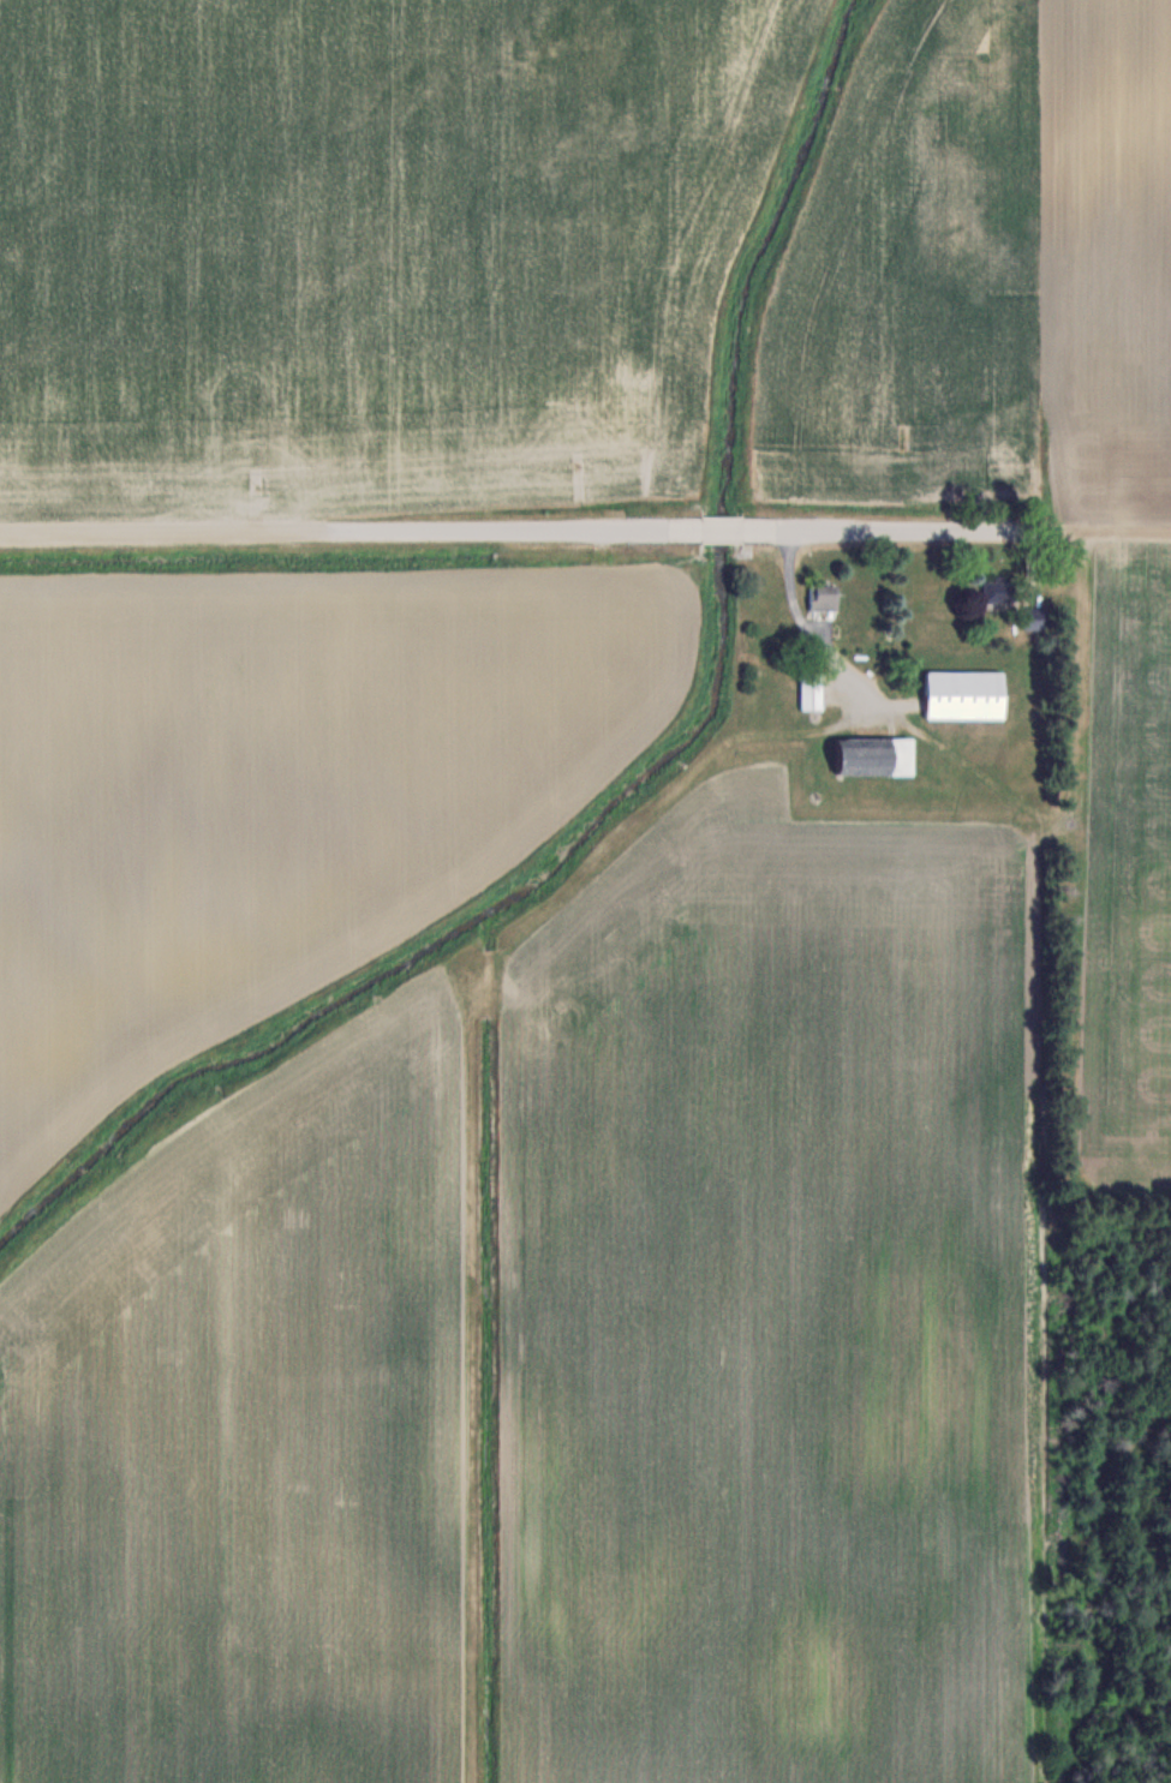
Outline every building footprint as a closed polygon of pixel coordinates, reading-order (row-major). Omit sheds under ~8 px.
[(983,603),(1014,603),(1014,579),(983,579),(983,603)] [(837,611),(837,585),(810,585),(810,611),(837,611)] [(1044,609),(1023,609),(1023,628),(1044,628),(1044,609)] [(823,710),(823,670),(801,670),(801,710),(823,710)] [(1004,720),(1004,672),(927,672),(927,720),(1004,720)] [(838,776),(913,776),(913,738),(838,738),(838,776)]
